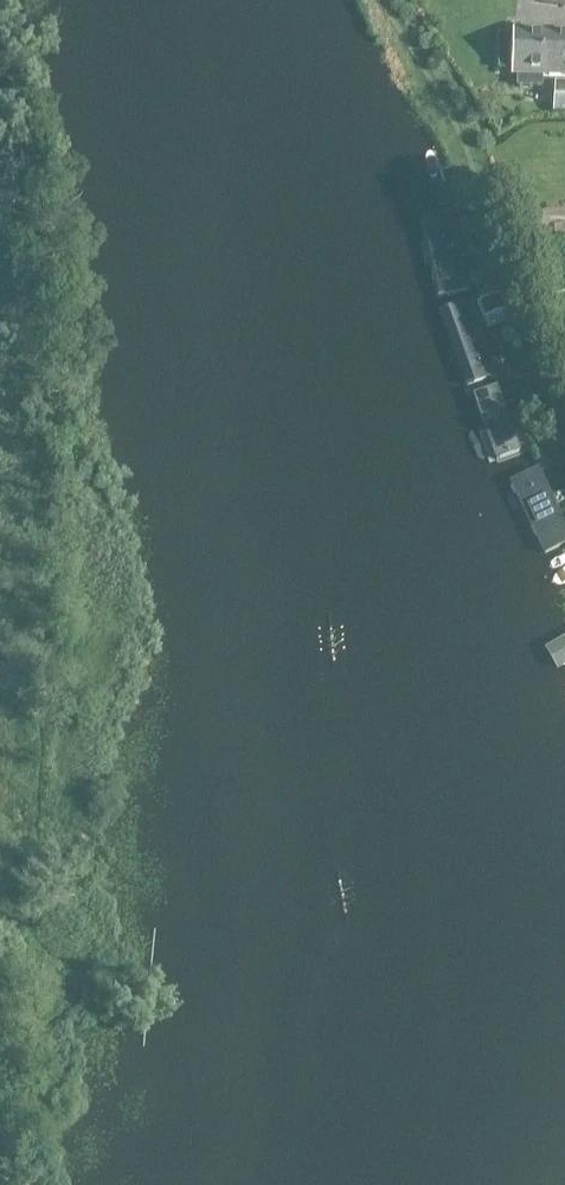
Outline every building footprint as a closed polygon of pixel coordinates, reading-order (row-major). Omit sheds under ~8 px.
[(512,80),(517,80),(517,89),(543,90),(543,81),(564,81),(564,34),(514,33),(512,80)] [(495,80),(476,86),(479,96),(498,91),(495,80)] [(554,110),(564,111),(564,83),(555,82),(554,110)] [(515,261),(513,248),(513,247),(500,250),(503,263),(515,261)] [(488,317),(504,311),(498,295),(482,301),(488,317)] [(469,303),(442,313),(468,386),(496,376),(469,303)] [(551,371),(540,375),(545,389),(556,385),(551,371)] [(498,388),(476,396),(498,459),(521,451),(498,388)] [(511,480),(523,506),(528,504),(536,521),(531,523),(545,551),(564,542),(564,528),(537,468),(511,480)]
